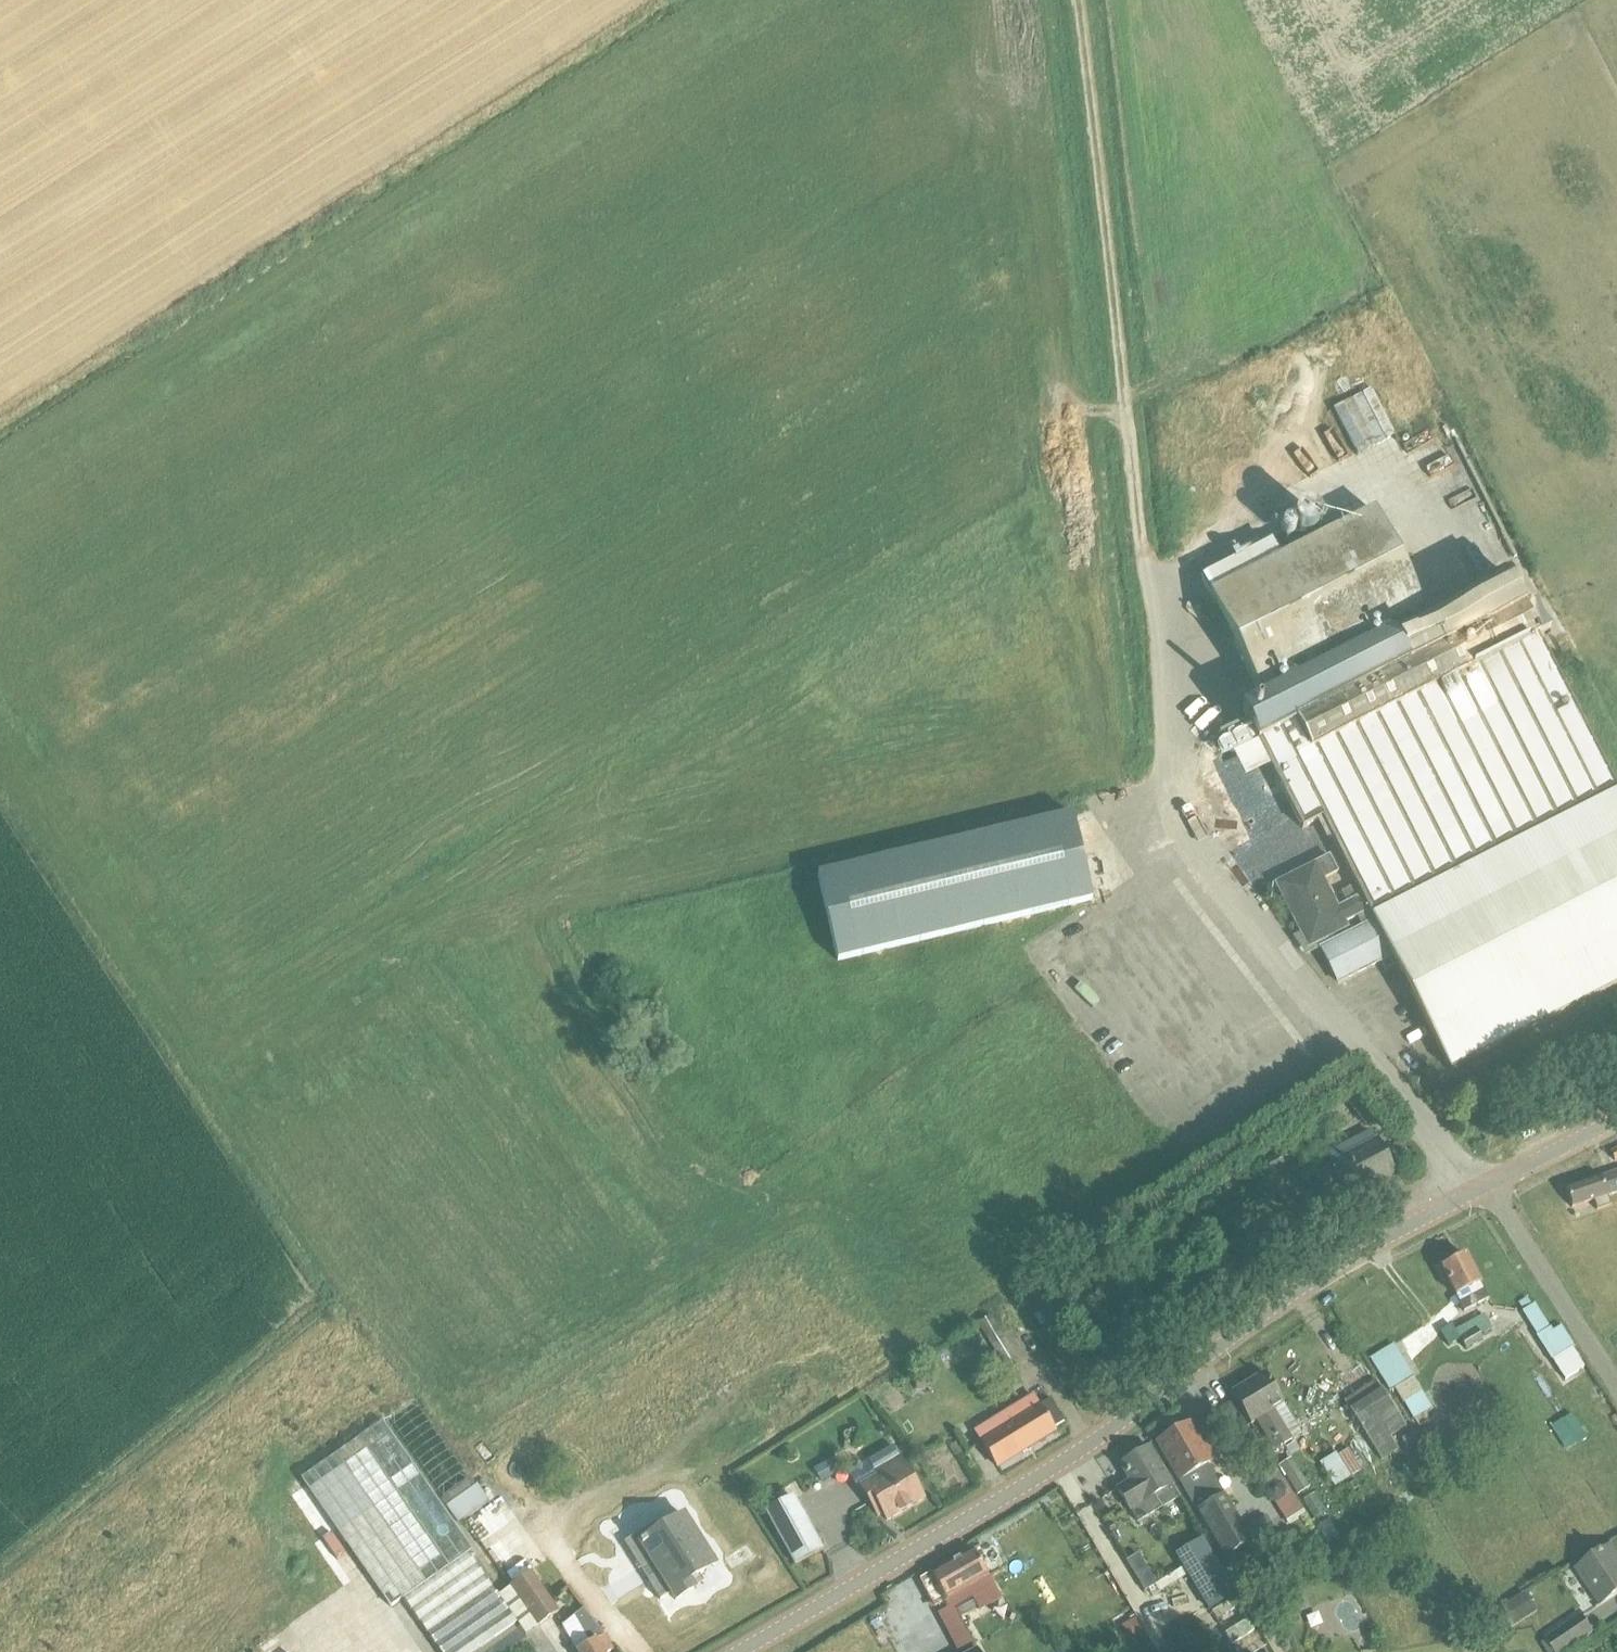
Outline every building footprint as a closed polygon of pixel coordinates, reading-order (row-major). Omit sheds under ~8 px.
[(1380,509),(1217,591),(1270,696),(1243,710),(1303,827),(1322,817),(1362,895),(1338,906),(1324,878),(1337,871),(1329,855),(1275,882),(1308,947),(1328,937),(1330,942),(1321,947),(1338,982),(1381,960),(1385,968),(1396,962),(1450,1069),(1616,985),(1616,790),(1538,635),(1550,629),(1535,599),(1523,605),(1508,575),(1433,613),(1380,509)] [(817,876),(838,960),(1092,899),(1071,815),(817,876)] [(1348,1103),(1368,1128),(1383,1116),(1363,1090),(1348,1103)] [(1327,1188),(1339,1182),(1347,1197),(1393,1173),(1376,1141),(1330,1164),(1330,1165),(1318,1171),(1317,1177),(1322,1187),(1327,1188)] [(1616,1190),(1616,1169),(1602,1175),(1602,1173),(1565,1186),(1572,1205),(1596,1197),(1600,1207),(1613,1202),(1610,1192),(1616,1190)] [(1441,1267),(1463,1311),(1488,1299),(1465,1255),(1441,1267)] [(1524,1310),(1537,1333),(1567,1380),(1588,1367),(1563,1327),(1552,1334),(1534,1304),(1524,1310)] [(981,1324),(986,1332),(1008,1368),(1020,1360),(1004,1334),(1017,1326),(1006,1309),(981,1324)] [(1492,1330),(1484,1316),(1456,1332),(1453,1326),(1441,1333),(1449,1347),(1461,1340),(1467,1351),(1484,1341),(1481,1336),(1492,1330)] [(953,1363),(974,1353),(969,1342),(948,1352),(953,1363)] [(1372,1358),(1410,1421),(1432,1408),(1394,1345),(1372,1358)] [(1251,1424),(1259,1420),(1275,1448),(1292,1438),(1284,1425),(1294,1420),(1266,1371),(1232,1391),(1251,1424)] [(1350,1407),(1361,1426),(1383,1463),(1397,1455),(1399,1450),(1392,1438),(1406,1430),(1377,1381),(1354,1395),(1358,1402),(1350,1407)] [(1001,1417),(1006,1424),(982,1439),(998,1463),(1053,1429),(1034,1397),(1001,1417)] [(1555,1422),(1570,1447),(1591,1435),(1576,1409),(1555,1422)] [(385,1424),(303,1480),(392,1610),(404,1602),(438,1651),(481,1651),(519,1626),(527,1638),(561,1614),(532,1573),(499,1596),(471,1555),(474,1552),(385,1424)] [(1159,1441),(1162,1447),(1248,1598),(1260,1591),(1257,1585),(1264,1581),(1250,1557),(1281,1539),(1268,1516),(1244,1530),(1208,1466),(1211,1464),(1188,1424),(1159,1441)] [(1417,1432),(1402,1443),(1410,1454),(1425,1444),(1417,1432)] [(1287,1522),(1305,1511),(1262,1443),(1248,1452),(1273,1492),(1269,1494),(1287,1522)] [(875,1472),(858,1481),(868,1499),(874,1496),(885,1516),(922,1495),(901,1457),(900,1458),(893,1445),(868,1459),(875,1472)] [(1150,1446),(1149,1447),(1121,1463),(1132,1480),(1118,1488),(1130,1509),(1144,1501),(1156,1494),(1163,1506),(1180,1497),(1150,1446)] [(1348,1449),(1337,1456),(1345,1469),(1350,1477),(1361,1471),(1348,1449)] [(1336,1453),(1320,1463),(1334,1487),(1350,1477),(1345,1469),(1337,1456),(1338,1456),(1336,1453)] [(1299,1493),(1310,1486),(1298,1466),(1286,1473),(1299,1493)] [(467,1519),(482,1542),(505,1527),(478,1487),(449,1506),(460,1524),(467,1519)] [(768,1507),(772,1516),(796,1563),(823,1550),(795,1494),(768,1507)] [(625,1509),(606,1523),(596,1508),(571,1526),(589,1551),(633,1520),(625,1509)] [(1327,1513),(1314,1521),(1328,1544),(1340,1536),(1327,1513)] [(668,1549),(650,1560),(660,1576),(649,1583),(659,1600),(670,1593),(675,1601),(694,1589),(689,1581),(715,1565),(683,1516),(658,1532),(668,1549)] [(518,1528),(494,1542),(514,1577),(538,1563),(518,1528)] [(1180,1548),(1176,1551),(1210,1610),(1236,1594),(1202,1536),(1188,1544),(1180,1548)] [(1601,1605),(1616,1594),(1616,1555),(1611,1546),(1577,1569),(1601,1605)] [(959,1557),(932,1572),(947,1600),(990,1577),(975,1549),(970,1551),(969,1549),(958,1555),(959,1557)] [(1525,1594),(1498,1612),(1509,1630),(1536,1612),(1525,1594)] [(578,1648),(580,1651),(607,1651),(606,1651),(614,1647),(607,1633),(586,1605),(565,1625),(578,1648)] [(1554,1651),(1562,1651),(1593,1631),(1582,1616),(1546,1640),(1554,1651)] [(264,1646),(269,1651),(277,1651),(285,1646),(277,1636),(264,1646)]
